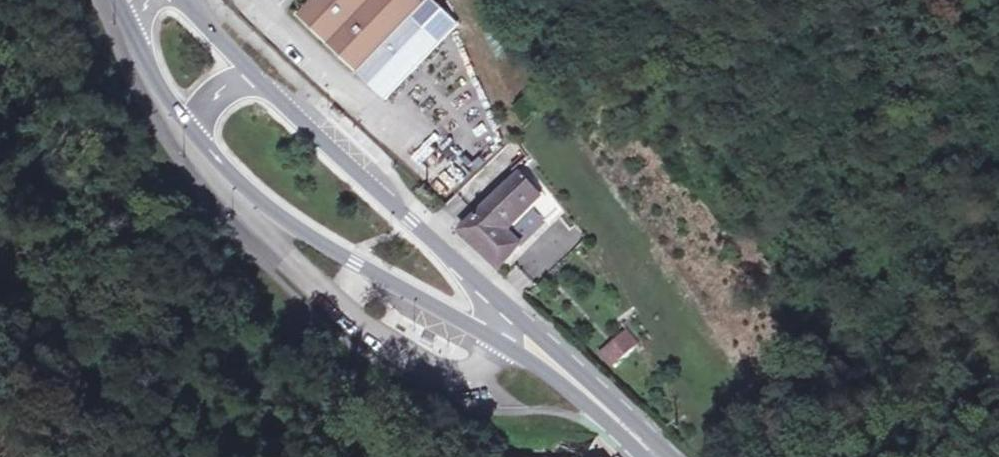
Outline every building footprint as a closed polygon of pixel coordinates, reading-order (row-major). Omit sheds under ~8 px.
[(391,35),(424,0),(312,0),(299,16),(363,73),(391,35)] [(429,0),(424,0),(391,35),(415,58),(451,21),(429,0)] [(345,116),(332,104),(324,113),(338,125),(345,116)] [(475,125),(494,119),(489,106),(470,112),(475,125)] [(518,174),(463,230),(498,266),(515,249),(504,238),(528,214),(541,224),(552,212),(518,174)] [(561,217),(515,261),(536,282),(581,238),(561,217)] [(619,333),(606,347),(617,358),(630,344),(619,333)] [(435,342),(422,334),(417,342),(430,350),(435,342)]
